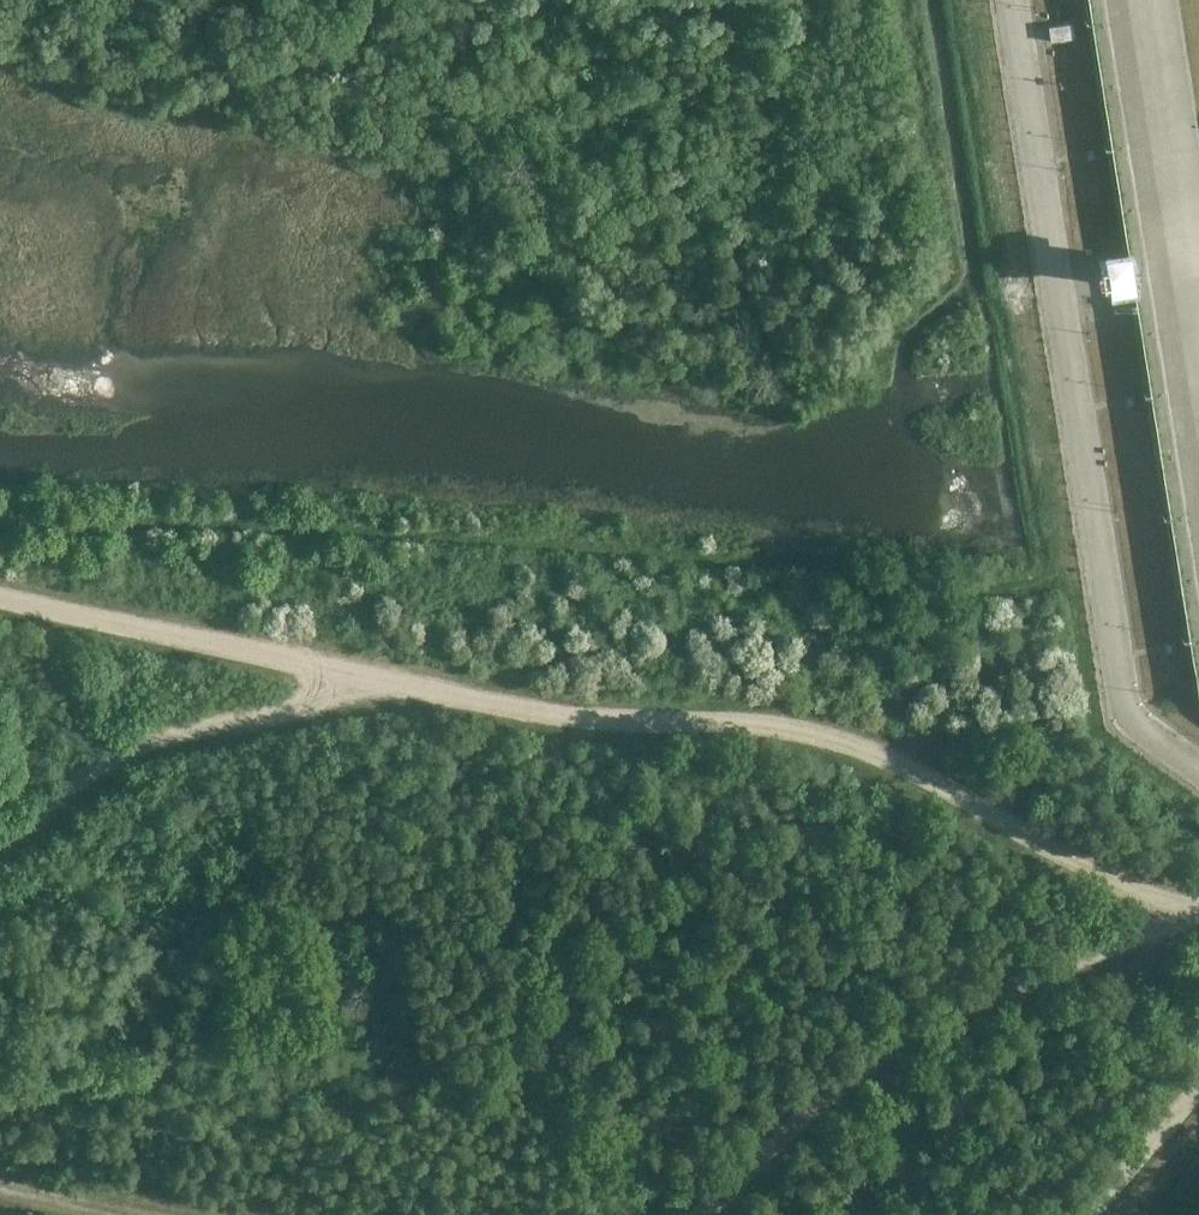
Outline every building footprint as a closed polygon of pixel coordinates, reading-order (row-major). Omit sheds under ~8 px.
[(1051,41),(1075,37),(1073,23),(1049,27),(1051,41)] [(1103,284),(1127,280),(1124,256),(1099,260),(1103,284)]
